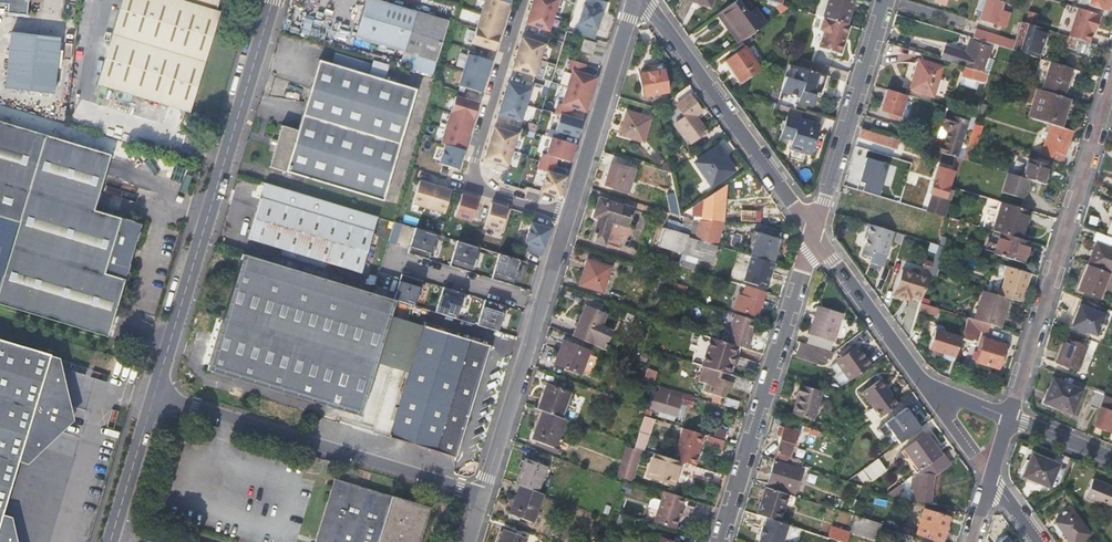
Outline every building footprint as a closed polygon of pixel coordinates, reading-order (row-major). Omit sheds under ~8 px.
[(26,0),(0,0),(0,6),(7,7),(6,15),(27,18),(29,2),(25,2),(26,0)] [(220,10),(216,9),(219,0),(121,0),(95,84),(189,112),(220,10)] [(440,62),(452,23),(377,0),(368,0),(357,36),(440,62)] [(479,13),(502,20),(505,11),(507,3),(497,0),(483,0),(479,13)] [(529,8),(552,15),(557,0),(531,0),(529,8)] [(855,0),(829,0),(828,3),(827,9),(818,7),(816,15),(823,17),(847,25),(855,0)] [(1003,4),(989,0),(986,0),(980,20),(996,25),(1003,4)] [(1110,0),(1090,0),(1089,5),(1107,10),(1110,0)] [(737,1),(718,14),(725,24),(730,21),(744,40),(767,23),(755,8),(746,14),(737,1)] [(601,11),(582,5),(573,34),(592,39),(601,11)] [(552,15),(529,8),(525,20),(524,24),(547,31),(552,15)] [(1096,27),(1100,15),(1078,8),(1069,36),(1071,37),(1089,42),(1094,26),(1096,27)] [(479,13),(475,27),(498,34),(500,26),(502,20),(479,13)] [(843,40),(847,25),(823,17),(820,29),(825,31),(820,47),(840,54),(844,41),(843,40)] [(725,24),(739,43),(744,40),(730,21),(725,24)] [(1021,22),(1014,44),(1012,50),(1022,53),(1028,33),(1044,38),(1046,30),(1021,22)] [(475,27),(470,42),(493,50),(495,41),(498,34),(475,27)] [(976,33),(974,39),(997,46),(1012,50),(1014,44),(976,33)] [(52,94),(58,39),(11,34),(5,89),(52,94)] [(543,44),(520,37),(518,44),(515,53),(538,60),(543,44)] [(1093,54),(1096,44),(1089,42),(1071,37),(1068,46),(1093,54)] [(950,49),(946,62),(964,67),(970,69),(982,72),(990,48),(974,43),(971,56),(950,49)] [(754,45),(750,48),(759,62),(763,59),(754,45)] [(725,62),(741,84),(760,70),(744,48),(725,62)] [(467,53),(462,69),(485,76),(487,67),(490,60),(467,53)] [(538,60),(515,53),(512,65),(511,68),(533,75),(538,60)] [(331,64),(367,75),(370,65),(334,54),(331,64)] [(924,93),(933,64),(910,57),(901,86),(924,93)] [(585,64),(570,60),(567,69),(571,70),(566,87),(590,95),(595,77),(582,73),(585,64)] [(302,116),(399,145),(415,90),(367,75),(331,64),(318,61),(302,116)] [(1064,97),(1073,69),(1051,62),(1042,90),(1064,97)] [(789,64),(785,76),(793,79),(797,67),(789,64)] [(818,97),(819,94),(815,93),(817,87),(821,88),(825,75),(797,67),(793,79),(785,76),(780,91),(799,97),(798,102),(813,106),(816,97),(818,97)] [(970,69),(964,67),(961,77),(967,78),(970,69)] [(462,69),(457,85),(480,92),(483,83),(485,76),(462,69)] [(986,74),(982,72),(970,69),(967,78),(984,83),(986,74)] [(644,96),(669,92),(665,72),(640,76),(644,96)] [(529,89),(506,82),(505,85),(501,98),(524,105),(529,89)] [(590,95),(566,87),(561,104),(557,103),(554,113),(559,114),(568,117),(571,107),(584,111),(590,95)] [(1060,126),(1069,99),(1064,97),(1042,90),(1038,89),(1029,117),(1049,123),(1060,126)] [(906,96),(888,91),(882,110),(891,114),(891,117),(898,120),(906,96)] [(691,143),(708,131),(697,115),(703,110),(691,94),(678,104),(686,115),(677,122),(691,143)] [(453,96),(449,111),(472,118),(475,107),(477,102),(453,96)] [(524,105),(501,98),(498,108),(496,113),(519,120),(524,105)] [(803,147),(809,149),(816,125),(798,120),(801,112),(777,105),(774,113),(783,116),(777,136),(788,139),(786,148),(802,152),(803,147)] [(382,201),(399,145),(302,116),(285,111),(269,166),(382,201)] [(449,111),(444,127),(467,134),(469,126),(472,118),(449,111)] [(643,142),(650,119),(627,112),(621,135),(643,142)] [(568,117),(559,114),(554,130),(549,128),(547,136),(551,137),(561,140),(563,134),(576,138),(581,121),(568,117)] [(973,126),(975,118),(969,115),(967,122),(964,121),(953,156),(956,157),(966,124),(973,126)] [(952,117),(941,153),(953,156),(964,121),(952,117)] [(107,339),(142,224),(123,218),(122,220),(92,210),(109,153),(0,122),(0,217),(16,222),(0,276),(0,306),(107,339)] [(1067,138),(1070,129),(1060,126),(1049,123),(1040,153),(1061,160),(1066,143),(1067,138)] [(75,135),(73,141),(117,155),(122,141),(68,125),(66,132),(75,135)] [(444,127),(439,143),(443,144),(462,150),(465,141),(467,134),(444,127)] [(516,134),(492,127),(491,131),(488,143),(511,150),(516,134)] [(895,139),(862,128),(859,136),(881,143),(893,147),(895,139)] [(788,139),(777,136),(775,145),(786,148),(788,139)] [(859,136),(857,143),(879,150),(881,143),(859,136)] [(561,140),(551,137),(545,154),(542,153),(539,161),(554,165),(556,158),(569,162),(574,144),(561,140)] [(511,150),(488,143),(485,151),(483,159),(506,166),(511,150)] [(973,144),(968,143),(963,159),(968,161),(973,144)] [(443,144),(438,163),(456,169),(460,158),(462,150),(443,144)] [(713,186),(735,170),(717,147),(695,164),(713,186)] [(677,168),(691,158),(684,148),(671,157),(677,168)] [(981,161),(1020,173),(1024,161),(985,149),(981,161)] [(963,159),(957,158),(953,169),(956,170),(955,173),(958,174),(963,159)] [(1029,180),(1043,184),(1048,165),(1029,159),(1023,178),(1029,180)] [(554,165),(539,161),(537,168),(545,171),(540,190),(558,196),(564,177),(551,173),(554,165)] [(628,192),(635,169),(612,162),(605,185),(628,192)] [(937,166),(929,193),(933,194),(930,205),(941,208),(942,211),(946,212),(950,199),(944,197),(952,171),(937,166)] [(1029,180),(1023,178),(1008,173),(1001,192),(1023,199),(1029,180)] [(426,208),(433,185),(425,183),(417,180),(411,203),(426,208)] [(442,188),(433,185),(426,208),(442,213),(449,190),(442,188)] [(720,202),(722,187),(704,199),(702,216),(711,217),(712,212),(713,201),(720,202)] [(466,195),(460,193),(453,216),(470,221),(476,198),(466,195)] [(284,249),(298,254),(360,273),(372,233),(260,198),(248,238),(284,249)] [(630,225),(636,208),(601,198),(597,214),(601,215),(594,239),(621,247),(628,224),(630,225)] [(719,212),(720,202),(713,201),(712,212),(719,212)] [(1016,237),(1025,209),(999,201),(990,229),(1000,232),(1016,237)] [(497,204),(490,202),(483,225),(499,230),(506,208),(497,204)] [(930,205),(928,211),(945,216),(946,212),(942,211),(941,208),(930,205)] [(476,223),(476,224),(482,226),(483,225),(487,213),(480,211),(476,223)] [(719,245),(726,221),(694,219),(689,235),(689,236),(719,245)] [(390,241),(397,243),(402,223),(395,221),(390,241)] [(548,228),(530,222),(524,242),(528,244),(526,251),(540,255),(548,228)] [(895,231),(870,224),(867,234),(870,236),(864,253),(875,256),(873,263),(884,266),(895,231)] [(427,259),(434,234),(414,228),(406,253),(427,259)] [(714,262),(719,245),(689,236),(689,235),(665,228),(660,246),(683,253),(680,265),(696,270),(700,258),(714,262)] [(755,256),(774,262),(781,238),(758,231),(750,255),(755,256)] [(1022,262),(1029,241),(1016,237),(1000,232),(993,253),(1022,262)] [(476,247),(456,240),(448,266),(468,272),(476,247)] [(1106,271),(1111,274),(1111,246),(1111,248),(1097,242),(1088,265),(1106,271)] [(296,261),(298,254),(284,249),(282,257),(296,261)] [(518,259),(498,253),(490,278),(511,285),(518,259)] [(349,364),(370,293),(243,254),(221,326),(349,364)] [(767,284),(774,262),(755,256),(749,273),(747,272),(744,281),(757,284),(758,281),(767,284)] [(603,292),(611,266),(588,259),(580,284),(603,292)] [(1088,265),(1085,263),(1075,288),(1097,297),(1106,271),(1088,265)] [(1009,299),(1020,302),(1029,273),(1001,264),(998,275),(1006,277),(1000,296),(1009,299)] [(922,299),(928,278),(903,270),(895,296),(905,299),(906,294),(912,296),(922,299)] [(400,274),(392,299),(394,300),(412,306),(420,280),(400,274)] [(677,276),(676,277),(671,294),(677,296),(683,278),(677,276)] [(758,315),(765,291),(746,285),(744,293),(741,292),(735,308),(758,315)] [(462,293),(442,287),(434,312),(454,319),(462,293)] [(990,324),(1000,327),(1009,299),(1000,296),(983,291),(974,319),(990,324)] [(394,300),(392,299),(370,293),(349,364),(373,372),(375,363),(389,315),(394,300)] [(1074,326),(1097,335),(1104,315),(1101,314),(1104,307),(1083,299),(1074,326)] [(504,306),(484,300),(476,325),(496,331),(504,306)] [(921,303),(919,308),(931,312),(935,307),(921,303)] [(572,336),(603,349),(611,330),(601,326),(607,314),(586,305),(572,336)] [(837,327),(838,332),(843,313),(820,306),(812,333),(827,337),(826,330),(837,327)] [(738,346),(749,349),(752,340),(749,339),(755,319),(735,313),(727,342),(738,346)] [(423,326),(389,315),(375,363),(409,373),(423,326)] [(961,338),(959,345),(971,349),(974,338),(977,338),(980,330),(987,332),(990,324),(974,319),(968,317),(961,338)] [(207,370),(336,409),(349,364),(221,326),(207,370)] [(469,401),(485,345),(423,326),(409,373),(406,382),(469,401)] [(836,339),(838,332),(837,327),(826,330),(827,337),(836,339)] [(944,358),(954,361),(959,345),(961,338),(935,329),(929,348),(946,354),(944,358)] [(712,338),(704,366),(706,367),(722,371),(730,374),(733,362),(735,356),(738,346),(727,342),(712,338)] [(998,368),(1001,355),(1004,345),(983,339),(977,362),(998,368)] [(1076,371),(1085,348),(1065,340),(1056,363),(1076,371)] [(1,517),(17,464),(49,358),(49,357),(0,342),(0,521),(1,517)] [(560,354),(556,365),(579,374),(587,351),(561,342),(558,353),(560,354)] [(820,362),(822,354),(824,348),(802,342),(798,355),(820,362)] [(112,348),(122,351),(124,346),(114,343),(112,348)] [(469,401),(472,402),(488,346),(485,345),(469,401)] [(851,380),(871,366),(857,345),(852,349),(851,347),(840,355),(841,356),(837,359),(851,380)] [(833,357),(834,352),(824,348),(822,354),(833,357)] [(55,360),(49,358),(17,464),(24,465),(63,420),(55,360)] [(349,364),(336,409),(360,416),(373,372),(349,364)] [(701,381),(706,383),(702,398),(737,409),(739,401),(725,397),(727,389),(731,390),(733,382),(720,378),(722,371),(706,367),(701,381)] [(1071,413),(1081,390),(1053,378),(1043,402),(1071,413)] [(880,417),(898,404),(880,379),(862,392),(880,417)] [(389,439),(452,459),(469,401),(406,382),(389,439)] [(537,410),(541,412),(559,418),(568,392),(546,384),(537,410)] [(813,420),(822,391),(800,384),(796,395),(799,397),(793,414),(813,420)] [(1104,392),(1096,388),(1089,407),(1097,410),(1098,407),(1103,395),(1104,392)] [(650,409),(661,412),(664,403),(666,404),(669,397),(680,401),(680,402),(693,406),(695,398),(670,391),(669,394),(664,393),(662,398),(654,396),(650,409)] [(1098,407),(1100,407),(1093,425),(1111,432),(1111,428),(1111,398),(1103,395),(1098,407)] [(456,460),(472,402),(469,401),(452,459),(456,460)] [(884,423),(905,408),(901,402),(898,404),(880,417),(884,423)] [(899,444),(920,429),(905,408),(884,423),(899,444)] [(553,449),(563,420),(559,418),(541,412),(531,441),(553,449)] [(644,416),(640,426),(649,429),(652,419),(644,416)] [(649,429),(640,426),(634,446),(642,449),(649,429)] [(781,437),(776,452),(774,459),(785,463),(795,431),(779,426),(775,436),(781,437)] [(681,427),(679,434),(703,441),(705,434),(681,427)] [(714,435),(725,438),(727,430),(717,427),(714,435)] [(672,459),(681,461),(696,466),(703,441),(679,434),(672,459)] [(930,463),(941,455),(926,434),(904,450),(920,471),(930,463)] [(723,449),(725,440),(709,435),(706,444),(723,449)] [(776,452),(764,448),(761,455),(774,459),(776,452)] [(953,461),(946,452),(941,455),(930,463),(937,473),(953,461)] [(672,459),(656,454),(649,476),(674,484),(681,461),(672,459)] [(1049,486),(1057,465),(1032,454),(1024,476),(1049,486)] [(878,459),(862,470),(870,481),(886,470),(878,459)] [(320,469),(332,472),(334,464),(323,460),(320,469)] [(523,460),(514,485),(519,486),(536,492),(544,468),(523,460)] [(779,488),(786,465),(775,461),(767,484),(779,488)] [(935,475),(917,472),(916,473),(912,498),(930,501),(935,475)] [(428,508),(333,478),(313,541),(418,541),(428,508)] [(1096,481),(1088,499),(1111,509),(1111,488),(1096,481)] [(904,482),(896,488),(901,494),(909,488),(904,482)] [(536,492),(519,486),(508,514),(530,523),(541,494),(536,492)] [(787,493),(766,486),(758,514),(767,517),(779,521),(787,493)] [(686,497),(664,491),(654,522),(676,529),(686,497)] [(842,506),(852,509),(854,504),(844,500),(842,506)] [(1072,510),(1054,522),(1069,541),(1078,541),(1089,534),(1072,510)] [(939,541),(943,541),(950,518),(925,511),(917,535),(939,541)] [(635,520),(619,514),(613,532),(629,538),(635,520)] [(883,524),(855,515),(850,532),(878,541),(883,524)] [(10,530),(8,519),(1,517),(0,521),(0,527),(10,530)] [(767,517),(764,526),(763,525),(760,536),(761,536),(759,541),(782,541),(788,524),(779,521),(767,517)] [(10,530),(0,527),(0,541),(11,541),(10,530)] [(498,541),(523,541),(524,539),(502,531),(498,541)]
